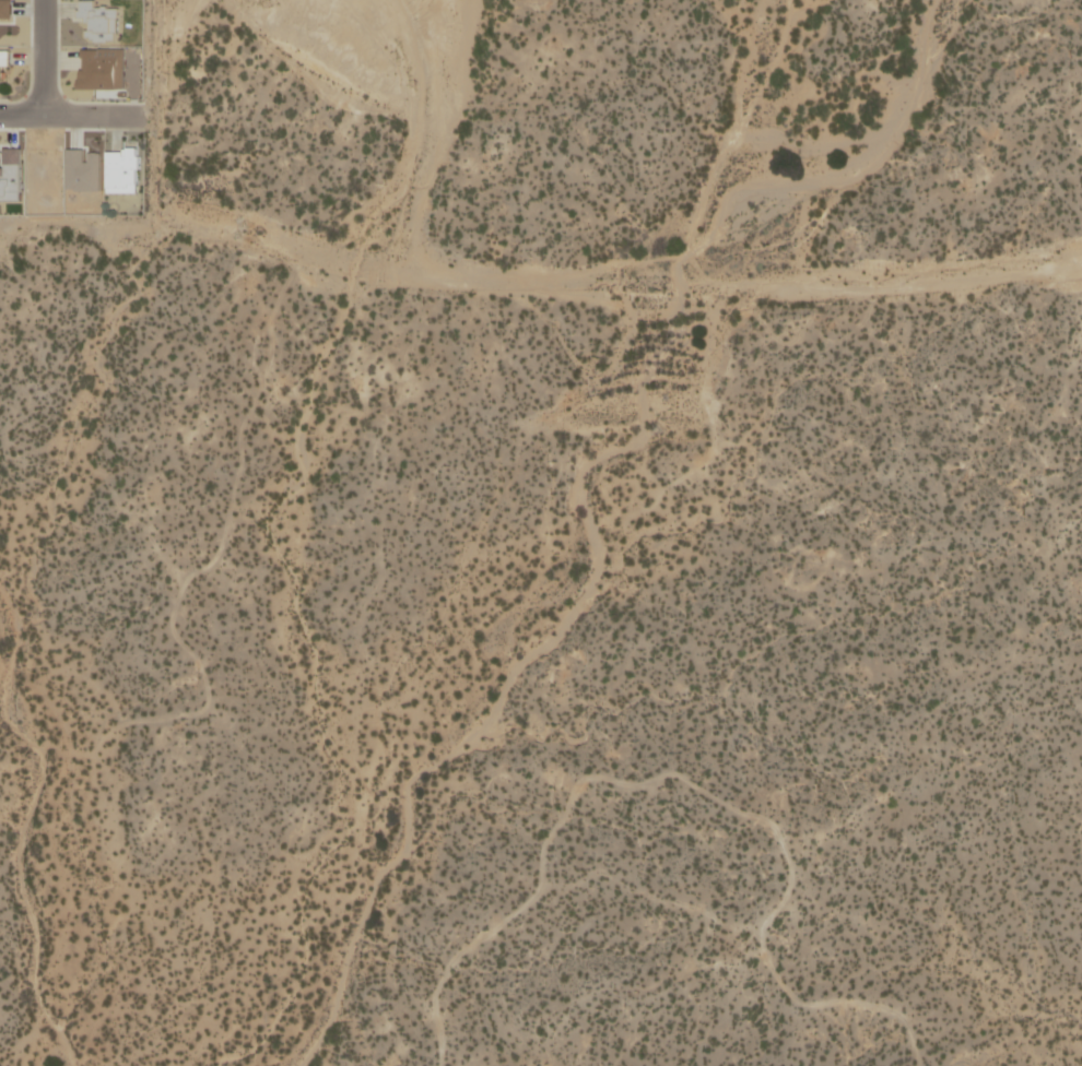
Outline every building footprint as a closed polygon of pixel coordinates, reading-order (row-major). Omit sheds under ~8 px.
[(117,9),(89,9),(89,40),(117,40),(117,9)] [(9,75),(9,50),(0,50),(0,75),(9,75)] [(107,193),(138,193),(138,148),(107,148),(107,193)]
